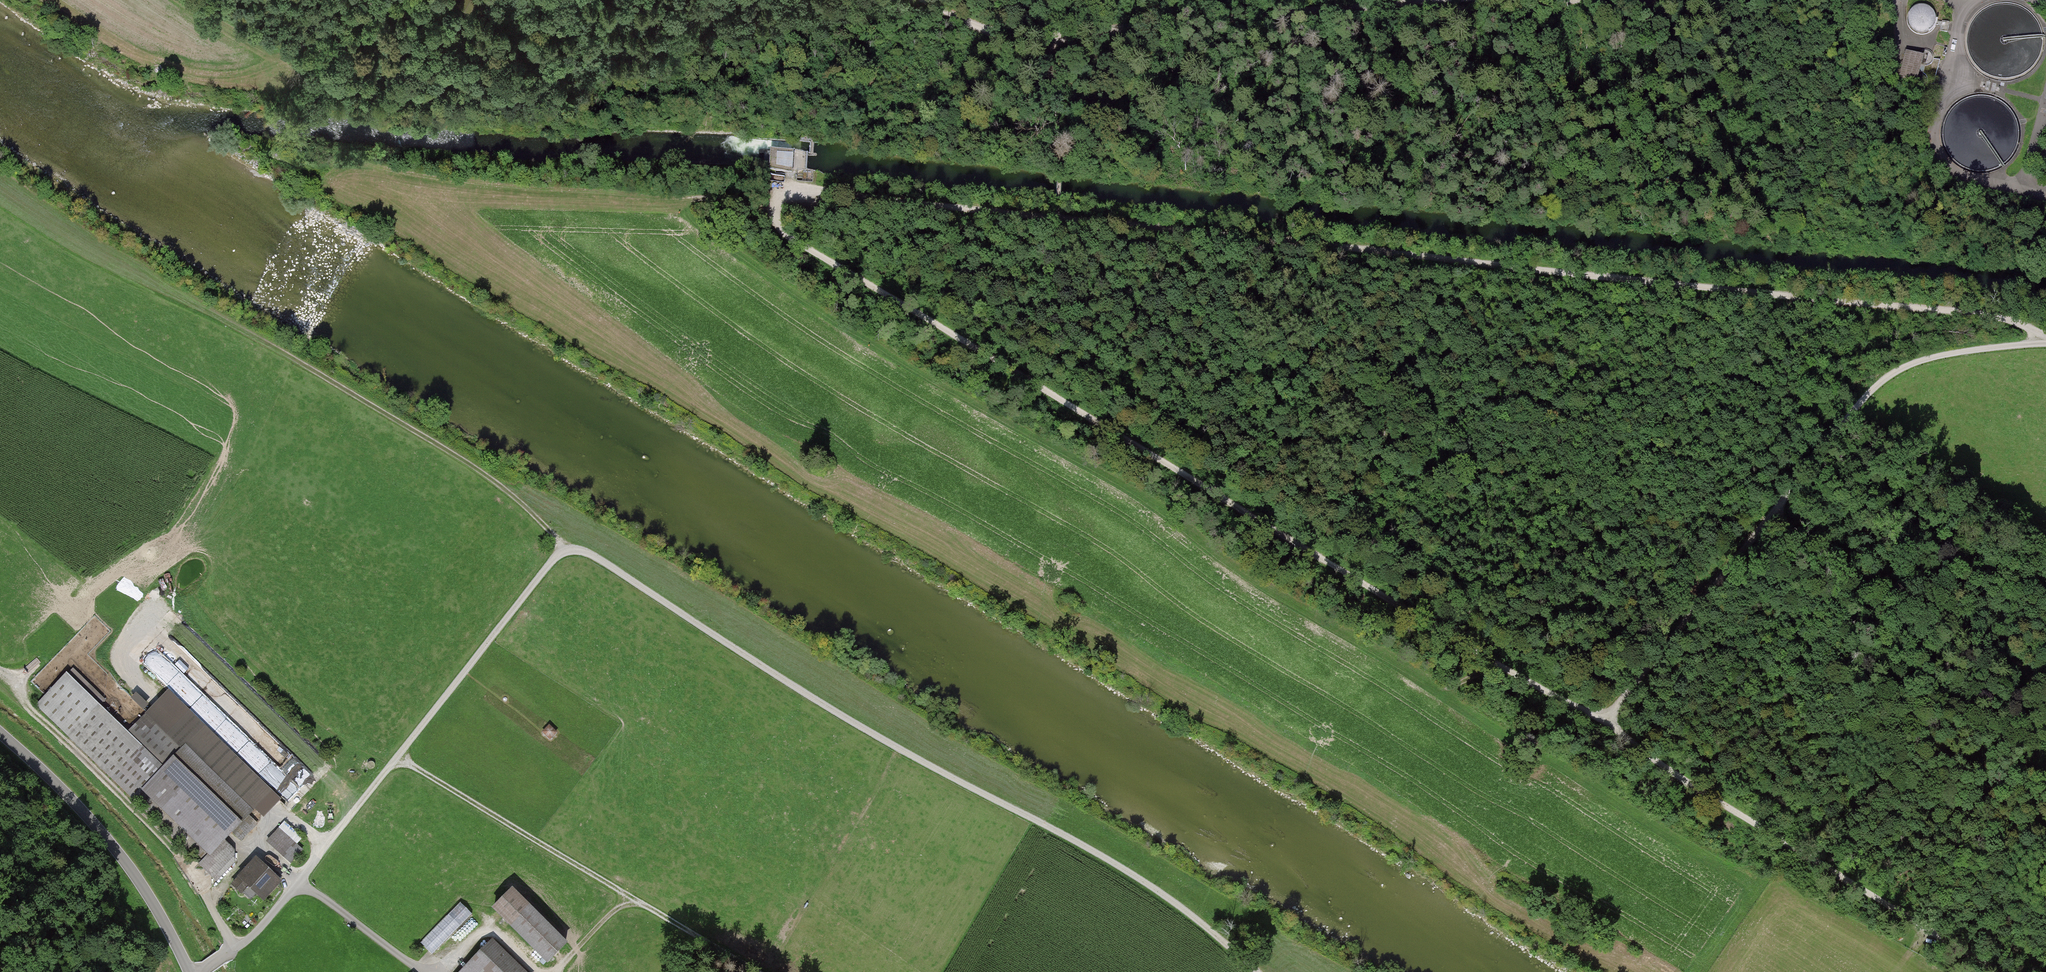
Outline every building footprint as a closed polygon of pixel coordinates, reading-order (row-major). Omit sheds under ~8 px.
[(1913,29),(1917,32),(1921,33),(1926,33),(1931,31),(1934,28),(1936,23),(1937,19),(1937,14),(1935,10),(1931,6),(1927,4),(1922,3),(1917,4),(1913,7),(1910,11),(1908,16),(1908,21),(1910,26),(1913,29)] [(1920,54),(1906,51),(1900,76),(1914,79),(1914,81),(1915,83),(1916,85),(1918,87),(1920,87),(1922,87),(1924,87),(1926,85),(1928,83),(1928,82),(1934,84),(1939,59),(1933,58),(1933,56),(1932,53),(1930,52),(1928,51),(1926,50),(1924,51),(1922,52),(1920,54)] [(771,167),(777,167),(777,153),(795,153),(795,150),(771,150),(771,167)] [(793,167),(794,154),(778,154),(778,167),(793,167)] [(157,651),(145,662),(166,683),(177,672),(157,651)] [(202,865),(221,882),(237,865),(238,852),(226,841),(257,809),(168,723),(114,777),(146,808),(156,798),(213,853),(202,865)] [(267,840),(290,865),(304,851),(298,844),(303,840),(286,822),(267,840)] [(266,900),(284,881),(260,859),(235,885),(244,893),(251,886),(266,900)] [(519,890),(501,910),(556,961),(574,942),(519,890)] [(462,898),(421,939),(433,952),(474,911),(462,898)] [(464,971),(528,971),(495,940),(464,971)]
